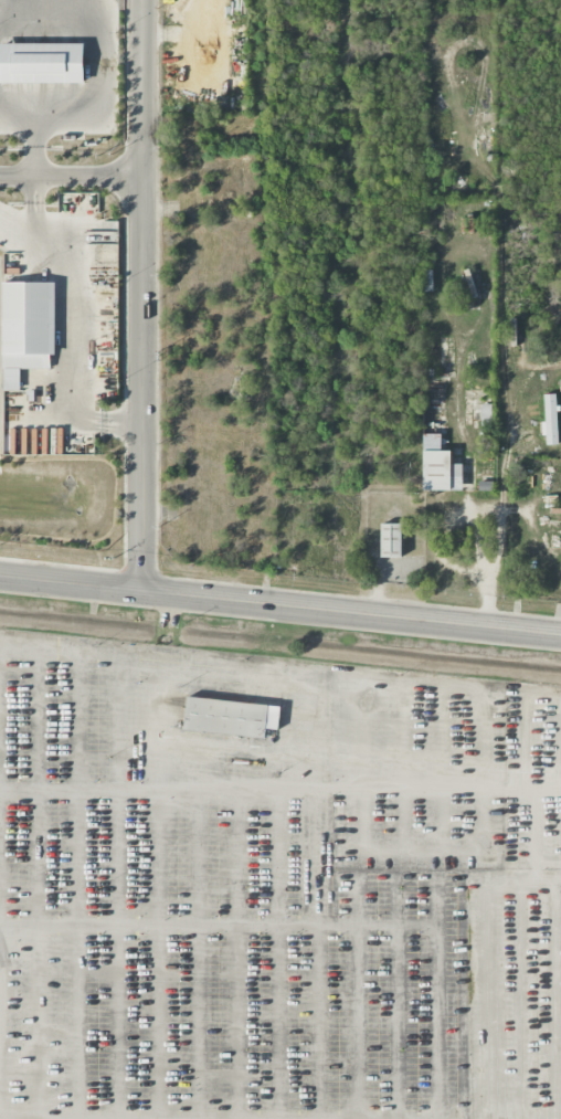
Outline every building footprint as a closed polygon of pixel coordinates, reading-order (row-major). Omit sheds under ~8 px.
[(84,44),(0,44),(0,58),(0,84),(84,84),(84,44)] [(462,272),(466,299),(476,297),(472,270),(462,272)] [(55,284),(3,283),(2,391),(20,392),(20,370),(50,370),(50,356),(54,356),(55,284)] [(546,445),(557,445),(556,395),(543,395),(544,429),(545,429),(546,445)] [(440,435),(423,435),(423,491),(463,491),(462,465),(451,465),(451,451),(441,451),(440,435)] [(402,558),(401,524),(380,525),(381,558),(402,558)] [(247,754),(249,738),(265,739),(266,729),(278,730),(280,706),(187,698),(184,731),(229,735),(228,752),(247,754)]
